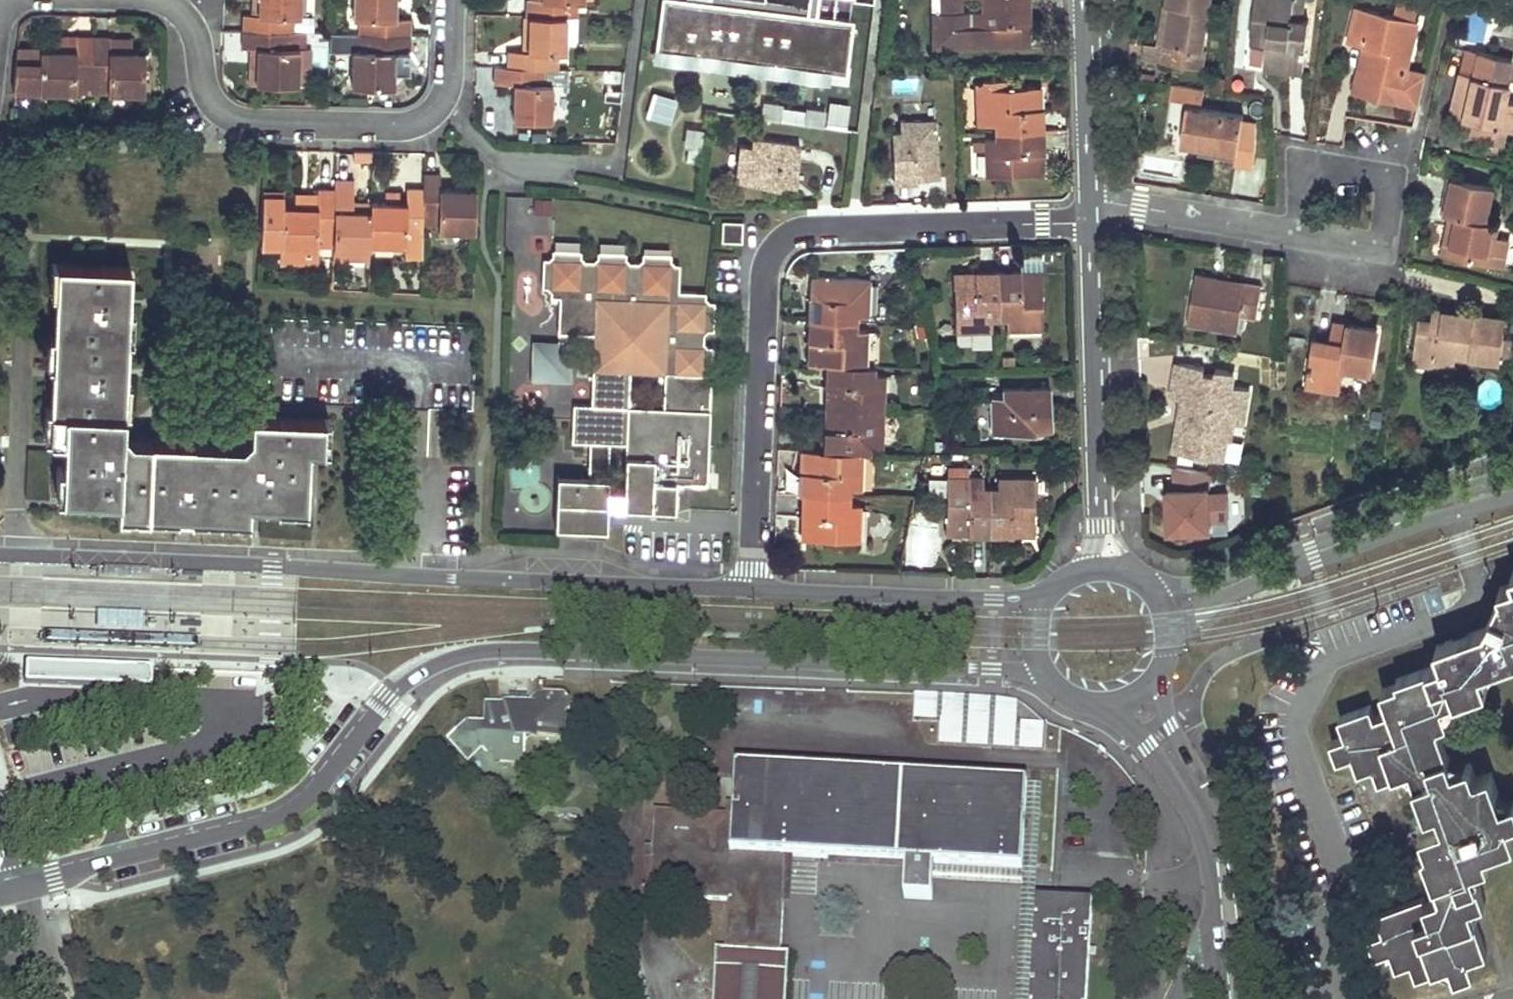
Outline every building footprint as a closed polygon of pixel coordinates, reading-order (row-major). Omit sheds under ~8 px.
[(258,13),(250,12),(242,12),(242,28),(292,29),(292,13),(300,14),(300,0),(258,0),(258,13)] [(250,12),(258,13),(258,0),(250,0),(250,12)] [(353,16),(359,16),(358,31),(410,32),(410,16),(394,16),(395,0),(354,0),(353,16)] [(525,13),(529,13),(567,15),(577,15),(577,0),(526,0),(525,13)] [(815,12),(817,0),(807,0),(807,1),(798,0),(660,0),(655,49),(678,52),(678,54),(696,56),(696,54),(723,57),(723,62),(740,64),(740,59),(775,64),(774,69),(798,71),(798,67),(828,69),(826,78),(828,79),(848,81),(850,62),(846,62),(852,17),(815,12)] [(1163,61),(1202,67),(1204,51),(1203,50),(1209,0),(1166,0),(1166,5),(1169,6),(1175,7),(1171,46),(1164,46),(1163,61)] [(1263,66),(1296,71),(1302,71),(1308,20),(1303,20),(1291,18),(1294,0),(1255,0),(1252,30),(1267,32),(1265,44),(1263,66)] [(1291,18),(1303,20),(1306,0),(1294,0),(1291,18)] [(935,10),(935,45),(1024,44),(1024,38),(1030,38),(1029,22),(1029,1),(940,2),(940,10),(935,10)] [(1356,4),(1348,40),(1361,43),(1373,46),(1365,82),(1421,95),(1427,71),(1406,66),(1417,18),(1415,18),(1417,6),(1396,1),(1393,12),(1356,4)] [(1175,7),(1169,6),(1164,46),(1171,46),(1175,7)] [(508,48),(507,64),(557,66),(558,50),(566,50),(566,38),(567,15),(529,13),(527,49),(508,48)] [(577,15),(567,15),(566,38),(576,38),(577,15)] [(304,46),(304,30),(292,29),(242,28),(241,45),(247,45),(257,45),(256,81),(298,82),(298,65),(305,65),(310,65),(311,46),(304,46)] [(409,48),(410,32),(358,31),(328,30),(328,49),(351,50),(350,83),(351,83),(393,84),(394,63),(394,48),(409,48)] [(1267,32),(1252,30),(1250,42),(1265,44),(1267,32)] [(39,48),(38,89),(76,90),(76,84),(90,84),(91,35),(74,35),(74,48),(54,48),(39,48)] [(74,35),(54,35),(54,48),(74,48),(74,35)] [(91,35),(90,84),(108,85),(108,91),(144,91),(144,50),(130,50),(106,50),(106,35),(91,35)] [(131,35),(106,35),(106,50),(130,50),(131,35)] [(1373,46),(1361,43),(1353,79),(1365,82),(1373,46)] [(256,81),(257,45),(247,45),(247,81),(256,81)] [(1261,70),(1264,48),(1248,45),(1244,67),(1261,70)] [(10,88),(38,89),(39,48),(12,47),(10,88)] [(1480,50),(1467,47),(1461,70),(1474,73),(1480,50)] [(678,52),(655,49),(653,60),(828,81),(828,79),(826,78),(828,69),(798,67),(798,71),(774,69),(775,64),(740,59),(740,64),(723,62),(723,57),(696,54),(696,56),(678,54),(678,52)] [(1504,143),(1508,126),(1512,128),(1512,98),(1508,97),(1511,83),(1507,82),(1512,58),(1480,50),(1474,73),(1461,70),(1451,113),(1463,116),(1460,131),(1479,135),(1478,137),(1504,143)] [(514,81),(513,116),(550,118),(552,82),(557,82),(557,66),(507,64),(495,64),(494,80),(514,81)] [(604,68),(599,97),(619,101),(624,72),(604,68)] [(982,80),(973,80),(975,123),(983,122),(982,86),(982,80)] [(995,122),(996,130),(1043,129),(1042,103),(1042,90),(1035,90),(1035,84),(1000,85),(982,86),(983,122),(995,122)] [(674,101),(654,95),(647,119),(667,124),(674,101)] [(850,107),(831,104),(826,128),(845,132),(850,107)] [(779,118),(804,121),(806,108),(781,105),(779,118)] [(1187,106),(1181,141),(1237,151),(1238,141),(1242,115),(1187,106)] [(892,132),(893,176),(915,175),(932,175),(932,170),(937,170),(936,117),(899,118),(899,132),(892,132)] [(982,138),(983,174),(1037,173),(1037,165),(1044,165),(1044,154),(1043,129),(996,130),(996,138),(982,138)] [(704,133),(688,131),(686,148),(702,150),(704,133)] [(739,141),(736,179),(788,185),(789,179),(795,180),(796,180),(800,142),(754,137),(752,143),(739,141)] [(438,227),(475,229),(477,187),(439,185),(439,171),(424,171),(425,186),(422,223),(439,222),(438,227)] [(1486,218),(1494,185),(1480,181),(1479,181),(1481,176),(1460,171),(1458,177),(1453,175),(1444,211),(1450,212),(1458,214),(1449,252),(1490,262),(1503,265),(1509,237),(1496,234),(1499,221),(1486,218)] [(333,238),(332,255),(368,256),(369,242),(370,209),(351,208),(351,199),(352,177),(335,176),(335,187),(333,238)] [(370,209),(369,242),(406,243),(406,236),(420,237),(422,223),(425,186),(408,185),(407,201),(398,200),(370,200),(370,209)] [(317,207),(281,206),(281,188),(262,187),(260,242),(280,242),(296,243),(296,259),(315,260),(316,237),(333,238),(335,187),(318,187),(318,189),(317,207)] [(317,207),(318,189),(281,188),(281,206),(317,207)] [(398,191),(371,190),(370,200),(398,200),(398,191)] [(370,200),(351,199),(351,208),(370,209),(370,200)] [(1449,252),(1458,214),(1450,212),(1441,250),(1449,252)] [(740,220),(721,219),(720,239),(739,240),(740,220)] [(296,243),(280,242),(279,258),(296,259),(296,243)] [(626,441),(622,491),(607,491),(607,501),(623,503),(622,505),(648,506),(674,507),(673,507),(676,480),(706,482),(712,343),(703,343),(705,328),(713,328),(713,301),(704,300),(704,291),(677,289),(679,263),(669,262),(668,254),(642,251),(642,260),(624,260),(625,250),(599,250),(597,259),(579,258),(580,248),(552,247),(551,256),(544,256),(543,284),(550,285),(551,295),(560,295),(560,330),(593,332),(590,403),(574,402),(572,439),(590,439),(608,440),(626,441)] [(118,505),(248,513),(249,501),(277,503),(277,498),(306,500),(307,446),(319,447),(321,417),(267,415),(252,414),(251,442),(123,436),(124,408),(119,408),(120,379),(126,378),(128,337),(122,336),(124,309),(129,309),(130,263),(58,260),(58,290),(54,289),(51,332),(55,333),(54,362),(51,362),(50,406),(53,406),(52,433),(61,434),(61,443),(61,462),(67,463),(64,492),(118,496),(118,505)] [(1006,315),(1007,328),(1043,327),(1041,274),(1035,274),(1035,267),(996,269),(998,316),(1006,315)] [(955,276),(957,329),(991,328),(991,316),(998,316),(996,269),(959,270),(959,276),(955,276)] [(810,281),(809,318),(856,320),(856,313),(869,313),(870,276),(817,274),(817,282),(810,281)] [(1195,274),(1187,322),(1238,331),(1241,313),(1255,316),(1260,285),(1245,282),(1244,289),(1216,284),(1217,277),(1195,274)] [(1245,282),(1217,277),(1216,284),(1244,289),(1245,282)] [(1417,327),(1414,351),(1431,353),(1430,359),(1455,363),(1456,354),(1499,361),(1506,318),(1433,308),(1430,329),(1417,327)] [(814,362),(827,362),(866,364),(868,328),(856,328),(856,320),(809,318),(808,355),(814,355),(814,362)] [(1349,323),(1333,321),(1329,341),(1346,344),(1349,323)] [(1306,383),(1341,389),(1345,366),(1369,370),(1376,328),(1349,323),(1346,344),(1329,341),(1314,338),(1306,383)] [(569,382),(570,343),(530,342),(529,381),(569,382)] [(1431,353),(1414,351),(1412,361),(1454,367),(1455,363),(1430,359),(1431,353)] [(1196,441),(1194,454),(1222,458),(1225,438),(1223,437),(1226,420),(1236,422),(1242,423),(1248,386),(1234,384),(1236,371),(1215,368),(1214,373),(1203,371),(1204,365),(1176,361),(1170,395),(1181,397),(1175,437),(1196,441)] [(826,386),(826,406),(884,408),(885,372),(873,372),(873,364),(866,364),(827,362),(826,386)] [(990,396),(992,431),(1044,429),(1043,423),(1050,423),(1049,385),(1003,386),(1004,395),(990,396)] [(825,428),(824,449),(862,450),(871,451),(871,445),(883,445),(884,408),(826,406),(825,428)] [(425,411),(404,412),(405,436),(426,435),(425,411)] [(608,440),(590,439),(589,474),(556,473),(554,524),(606,527),(607,501),(607,491),(608,440)] [(804,456),(803,493),(849,495),(849,487),(861,488),(861,486),(862,450),(824,449),(811,448),(811,456),(804,456)] [(871,487),(872,451),(871,451),(862,450),(861,486),(871,487)] [(953,532),(989,533),(990,488),(983,488),(984,474),(946,473),(945,527),(953,527),(953,532)] [(990,488),(989,533),(1027,534),(1027,528),(1035,528),(1036,474),(998,473),(997,488),(990,488)] [(1174,489),(1165,489),(1167,535),(1212,533),(1212,522),(1210,492),(1210,487),(1174,489)] [(808,538),(860,540),(861,501),(848,501),(849,495),(803,493),(802,531),(808,531),(808,538)] [(1455,979),(1474,973),(1468,957),(1487,951),(1471,904),(1485,899),(1474,866),(1490,860),(1486,850),(1512,841),(1512,832),(1509,820),(1512,819),(1512,798),(1502,801),(1491,769),(1475,774),(1470,760),(1453,766),(1446,743),(1439,723),(1449,719),(1443,702),(1489,686),(1482,668),(1512,658),(1512,579),(1501,584),(1497,589),(1501,593),(1486,625),(1438,642),(1443,659),(1397,675),(1399,681),(1383,686),(1390,706),(1376,711),(1373,701),(1340,713),(1346,732),(1331,737),(1338,757),(1353,752),(1359,768),(1374,763),(1379,778),(1412,766),(1416,778),(1428,811),(1439,807),(1444,823),(1424,830),(1427,839),(1430,848),(1426,849),(1441,894),(1424,900),(1423,896),(1376,912),(1382,931),(1369,936),(1375,955),(1389,951),(1395,968),(1412,962),(1417,976),(1450,965),(1455,979)] [(94,614),(94,624),(138,626),(139,616),(94,614)] [(148,672),(25,668),(24,687),(147,691),(148,672)] [(937,746),(1042,751),(1043,724),(1018,723),(1019,698),(738,685),(738,699),(913,707),(913,720),(939,721),(937,746)] [(522,760),(525,760),(528,734),(533,730),(536,733),(562,734),(565,709),(572,708),(571,697),(565,691),(544,690),(535,693),(530,700),(517,699),(504,700),(486,701),(484,720),(466,719),(444,737),(466,760),(481,748),(496,759),(522,760)] [(603,766),(586,766),(585,787),(603,788),(603,766)] [(715,998),(787,998),(790,954),(781,953),(787,857),(906,863),(932,865),(1023,870),(1029,783),(736,767),(734,814),(656,812),(650,896),(728,901),(726,949),(717,949),(715,998)] [(1029,783),(1023,870),(1017,998),(1029,998),(1036,883),(1041,784),(1029,783)] [(932,865),(906,863),(904,893),(930,895),(932,865)] [(1031,998),(1087,998),(1093,903),(1037,899),(1031,998)]
